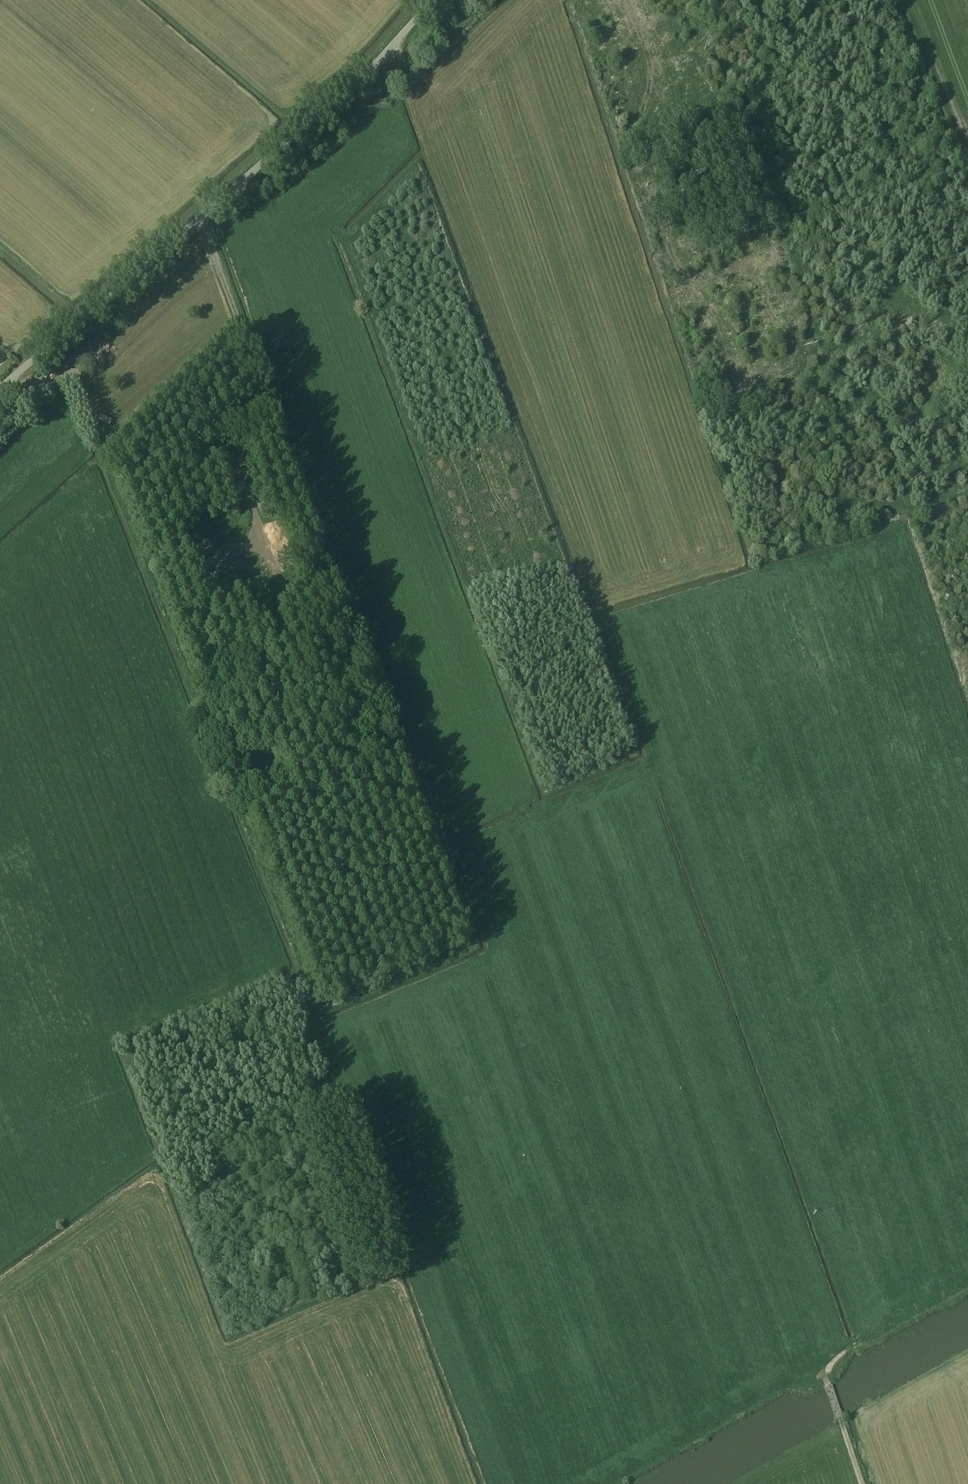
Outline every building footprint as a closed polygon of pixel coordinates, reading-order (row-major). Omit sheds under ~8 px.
[(102,415),(100,420),(112,425),(114,420),(102,415)]
